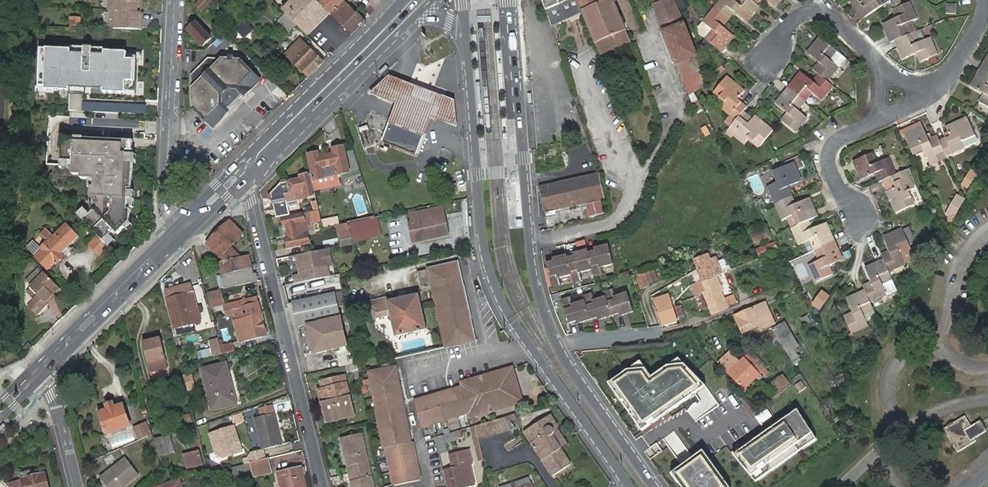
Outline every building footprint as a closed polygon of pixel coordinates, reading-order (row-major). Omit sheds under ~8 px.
[(109,10),(111,10),(138,12),(138,0),(109,0),(109,10)] [(198,4),(203,10),(213,0),(203,0),(198,4)] [(306,33),(329,11),(318,0),(295,0),(285,10),(287,13),(298,24),(306,33)] [(329,11),(331,13),(353,34),(365,21),(345,0),(318,0),(329,11)] [(596,38),(598,37),(602,48),(628,37),(624,26),(625,26),(615,0),(544,0),(547,9),(553,23),(584,8),(596,38)] [(657,14),(689,94),(707,84),(674,0),(663,0),(653,4),(657,14)] [(753,0),(736,0),(735,1),(734,0),(721,0),(715,8),(731,20),(737,12),(750,22),(762,7),(760,5),(753,0)] [(855,0),(866,17),(884,5),(880,0),(855,0)] [(897,19),(885,24),(884,25),(892,43),(896,41),(911,35),(905,24),(916,19),(909,3),(893,10),(897,19)] [(957,15),(956,3),(945,4),(947,16),(957,15)] [(706,39),(724,53),(736,36),(725,27),(731,20),(715,8),(699,30),(700,35),(706,39)] [(111,10),(110,27),(139,29),(140,12),(138,12),(111,10)] [(306,33),(309,35),(331,13),(329,11),(306,33)] [(292,30),(298,24),(287,13),(281,19),(292,30)] [(70,25),(81,27),(82,17),(71,16),(70,25)] [(237,30),(244,38),(254,29),(247,21),(237,30)] [(191,30),(205,44),(213,36),(199,22),(191,30)] [(911,35),(896,41),(904,59),(917,53),(922,62),(937,56),(929,39),(919,43),(914,33),(911,35)] [(315,70),(324,62),(301,38),(286,53),(308,76),(315,69),(315,70)] [(827,85),(839,71),(831,64),(838,56),(821,41),(809,55),(820,64),(813,73),(818,78),(827,85)] [(71,50),(39,49),(37,90),(70,91),(70,88),(105,90),(105,94),(127,95),(127,82),(134,82),(135,60),(128,60),(128,53),(106,52),(105,57),(71,56),(71,50)] [(218,121),(260,80),(242,61),(235,61),(236,57),(231,56),(231,61),(229,61),(216,74),(219,76),(200,94),(195,94),(195,106),(209,120),(218,121)] [(831,64),(839,71),(846,63),(838,56),(831,64)] [(210,59),(195,76),(195,94),(200,94),(219,76),(216,74),(229,61),(210,59)] [(982,62),(974,77),(986,85),(980,95),(987,99),(987,65),(982,62)] [(397,105),(391,120),(393,121),(393,123),(424,135),(424,133),(426,134),(433,119),(458,129),(457,102),(389,74),(370,94),(397,105)] [(801,75),(788,92),(805,106),(812,97),(821,104),(833,90),(827,85),(818,78),(813,85),(801,75)] [(728,79),(715,94),(725,103),(721,109),(737,122),(739,119),(741,117),(747,110),(737,101),(744,93),(728,79)] [(58,108),(59,92),(39,91),(38,106),(58,108)] [(787,115),(780,124),(794,135),(806,121),(798,115),(805,106),(788,92),(776,106),(787,115)] [(944,153),(945,156),(964,147),(975,142),(977,139),(976,135),(968,116),(948,124),(952,135),(938,140),(944,153)] [(747,127),(750,124),(741,117),(739,119),(747,127)] [(737,122),(729,132),(745,144),(748,141),(759,150),(772,133),(755,118),(750,124),(747,127),(739,119),(737,122)] [(393,121),(391,120),(390,122),(391,123),(384,142),(382,142),(382,143),(384,144),(384,143),(415,155),(415,157),(417,158),(418,156),(416,155),(424,136),(425,137),(426,134),(424,133),(424,135),(393,123),(393,121)] [(928,160),(944,153),(938,140),(937,136),(928,139),(922,126),(904,133),(913,153),(923,149),(928,160)] [(137,147),(82,144),(79,181),(102,182),(100,206),(92,206),(81,216),(109,244),(133,221),(137,147)] [(309,155),(314,180),(335,176),(336,180),(340,179),(339,175),(349,173),(343,147),(333,149),(334,154),(320,156),(319,153),(309,155)] [(877,162),(872,151),(854,159),(862,177),(875,171),(879,181),(883,179),(891,175),(895,174),(887,158),(877,162)] [(794,165),(774,174),(778,184),(769,188),(776,204),(791,198),(787,188),(801,182),(794,165)] [(969,166),(959,182),(969,187),(979,171),(969,166)] [(914,187),(906,169),(895,174),(891,175),(895,184),(887,188),(886,188),(895,209),(912,201),(907,190),(914,187)] [(599,174),(540,187),(545,211),(605,198),(599,174)] [(275,209),(287,207),(286,201),(315,195),(310,175),(300,176),(301,178),(280,182),(271,192),(275,209)] [(891,175),(883,179),(887,188),(895,184),(891,175)] [(335,176),(314,180),(316,187),(341,182),(340,179),(336,180),(335,176)] [(943,212),(952,217),(964,197),(955,192),(943,212)] [(791,198),(776,204),(783,220),(792,216),(797,229),(811,223),(819,220),(810,201),(795,207),(791,198)] [(601,201),(586,205),(589,218),(604,214),(601,201)] [(275,209),(276,217),(289,215),(287,207),(275,209)] [(411,224),(415,242),(449,235),(443,208),(411,215),(413,223),(411,224)] [(283,218),(284,225),(287,224),(290,237),(287,238),(288,248),(309,243),(305,226),(311,225),(309,213),(283,218)] [(335,220),(322,223),(323,229),(331,227),(337,226),(335,220)] [(235,284),(258,279),(256,273),(253,273),(249,255),(240,256),(231,247),(243,234),(230,221),(220,231),(207,243),(221,257),(218,259),(224,284),(234,282),(235,284)] [(377,222),(349,228),(353,240),(354,244),(380,238),(377,222)] [(797,229),(794,231),(800,246),(810,242),(814,253),(837,244),(830,226),(815,232),(811,223),(797,229)] [(43,249),(35,256),(48,269),(54,262),(56,264),(72,249),(68,245),(78,236),(66,224),(54,236),(46,228),(41,232),(48,240),(41,247),(43,249)] [(340,242),(353,240),(349,228),(348,224),(337,226),(340,242)] [(901,253),(912,247),(903,227),(886,235),(892,249),(881,253),(883,259),(888,270),(905,262),(901,253)] [(765,229),(752,234),(755,242),(768,236),(765,229)] [(34,239),(28,245),(31,249),(37,243),(34,239)] [(774,244),(759,250),(761,256),(777,250),(774,244)] [(817,282),(833,275),(830,268),(845,261),(837,244),(814,253),(818,262),(810,266),(817,282)] [(554,262),(546,264),(550,279),(558,276),(559,279),(571,276),(571,273),(578,271),(579,274),(593,271),(592,267),(599,266),(600,269),(614,265),(608,245),(594,249),(595,252),(588,253),(588,251),(574,254),(574,257),(567,258),(567,256),(553,259),(554,262)] [(332,249),(327,250),(328,258),(326,261),(328,266),(335,265),(332,249)] [(327,250),(297,256),(299,268),(304,271),(304,274),(301,275),(297,276),(298,284),(330,278),(326,261),(328,258),(327,250)] [(721,265),(718,256),(712,258),(710,252),(694,259),(703,280),(719,274),(716,267),(721,265)] [(792,261),(800,279),(809,275),(804,267),(815,261),(811,252),(792,261)] [(724,272),(732,269),(728,257),(720,260),(724,272)] [(892,278),(888,270),(883,259),(867,266),(872,278),(862,283),(864,288),(869,300),(886,293),(882,283),(892,278)] [(458,263),(453,264),(471,342),(477,341),(458,263)] [(430,270),(433,285),(447,347),(471,342),(453,264),(430,270)] [(53,294),(60,287),(45,272),(44,273),(38,267),(26,278),(31,284),(30,286),(37,294),(32,298),(33,300),(28,306),(37,315),(48,304),(46,301),(53,294)] [(638,275),(642,287),(649,284),(648,282),(659,278),(656,268),(644,272),(638,275)] [(427,271),(418,273),(421,288),(426,287),(424,279),(428,278),(427,271)] [(719,274),(703,280),(707,292),(712,304),(714,310),(730,304),(719,274)] [(707,292),(703,280),(691,285),(696,296),(707,292)] [(187,293),(168,298),(176,329),(186,327),(187,334),(197,332),(193,315),(200,313),(193,286),(186,288),(187,293)] [(167,292),(168,298),(187,293),(186,288),(167,292)] [(878,317),(869,300),(864,288),(847,295),(853,309),(844,314),(851,330),(878,317)] [(221,297),(220,289),(208,292),(210,305),(221,302),(220,297),(221,297)] [(712,304),(707,292),(696,296),(701,309),(712,304)] [(293,303),(305,356),(336,349),(341,366),(351,363),(335,293),(293,303)] [(565,310),(569,325),(577,322),(578,325),(598,319),(612,318),(619,315),(620,318),(634,313),(628,293),(614,297),(614,300),(608,302),(606,297),(592,301),(593,304),(587,306),(585,301),(571,305),(572,308),(565,310)] [(56,296),(53,294),(46,301),(48,304),(56,296)] [(656,299),(664,323),(680,317),(672,294),(656,299)] [(372,311),(374,320),(388,317),(391,319),(395,337),(427,330),(419,295),(387,302),(387,298),(364,303),(366,312),(372,311)] [(254,297),(226,305),(229,315),(234,314),(236,320),(261,313),(259,303),(256,303),(254,297)] [(765,328),(754,306),(734,315),(743,332),(759,325),(761,330),(765,328)] [(267,334),(261,313),(236,320),(238,327),(236,328),(240,341),(267,334)] [(783,338),(792,334),(787,322),(777,325),(783,338)] [(218,339),(209,341),(213,356),(221,354),(220,346),(218,339)] [(153,340),(143,343),(150,372),(163,368),(162,366),(167,364),(161,341),(153,343),(153,340)] [(233,343),(220,346),(221,354),(235,350),(233,343)] [(748,387),(766,368),(750,354),(742,362),(736,357),(735,357),(729,363),(735,369),(732,372),(748,387)] [(640,361),(608,383),(642,431),(702,390),(706,387),(679,358),(652,377),(640,361)] [(225,363),(220,364),(226,386),(231,385),(225,363)] [(226,386),(220,364),(201,369),(211,410),(236,404),(231,385),(226,386)] [(388,442),(390,451),(406,447),(414,445),(411,435),(403,405),(395,367),(369,373),(384,443),(388,442)] [(462,383),(463,386),(510,372),(517,395),(476,407),(479,416),(524,402),(513,368),(462,383)] [(457,395),(463,415),(468,414),(469,419),(479,416),(476,407),(517,395),(510,372),(463,386),(463,388),(464,392),(457,395)] [(185,374),(187,390),(196,389),(193,373),(185,374)] [(783,375),(768,387),(776,397),(791,385),(783,375)] [(338,412),(343,410),(352,408),(344,377),(330,381),(332,387),(320,390),(328,422),(339,419),(338,412)] [(452,396),(458,417),(463,415),(457,395),(464,392),(463,388),(451,391),(451,393),(452,395),(452,396)] [(421,427),(458,417),(452,396),(443,399),(441,394),(414,402),(421,427)] [(130,425),(123,404),(115,407),(113,401),(106,404),(108,409),(100,412),(107,433),(130,425)] [(739,451),(734,455),(756,482),(817,439),(797,411),(739,451)] [(244,414),(232,415),(233,423),(245,422),(244,414)] [(263,449),(282,445),(274,414),(255,419),(263,449)] [(553,430),(556,428),(558,427),(550,416),(523,432),(552,476),(571,465),(560,448),(552,435),(552,434),(553,430)] [(944,429),(958,452),(977,440),(976,438),(987,431),(981,421),(971,427),(964,416),(944,429)] [(506,423),(502,418),(492,422),(481,425),(482,431),(506,423)] [(132,427),(137,440),(149,435),(146,422),(132,427)] [(482,431),(481,425),(475,427),(478,438),(480,446),(486,445),(482,431)] [(233,426),(209,434),(216,454),(223,457),(241,451),(239,444),(236,442),(235,440),(237,437),(233,426)] [(566,444),(556,428),(553,430),(552,434),(552,435),(560,448),(566,444)] [(457,432),(442,436),(444,444),(459,439),(457,432)] [(342,439),(349,474),(369,470),(361,435),(342,439)] [(166,446),(172,445),(170,436),(154,440),(158,454),(168,451),(166,446)] [(435,438),(438,453),(446,451),(444,444),(442,436),(435,438)] [(480,446),(478,438),(473,440),(478,462),(483,461),(480,446)] [(406,447),(390,451),(398,485),(424,479),(415,444),(414,445),(406,447)] [(486,445),(480,446),(483,461),(490,459),(486,445)] [(184,452),(187,466),(202,462),(198,449),(184,452)] [(262,450),(253,452),(250,458),(251,462),(265,459),(262,450)] [(673,475),(681,486),(728,486),(705,453),(688,464),(673,475)] [(100,480),(106,486),(125,486),(139,476),(125,459),(100,480)] [(251,462),(248,463),(251,473),(269,468),(267,459),(265,459),(251,462)] [(448,486),(460,486),(471,484),(466,465),(460,467),(459,462),(451,464),(453,469),(444,471),(448,486)] [(269,468),(251,473),(253,479),(271,475),(269,468)] [(282,486),(304,486),(300,469),(279,475),(282,486)] [(349,474),(352,486),(373,486),(369,470),(349,474)] [(9,483),(10,486),(49,486),(46,472),(23,477),(23,479),(18,480),(19,481),(16,481),(9,483)] [(529,479),(503,486),(532,486),(529,479)]
